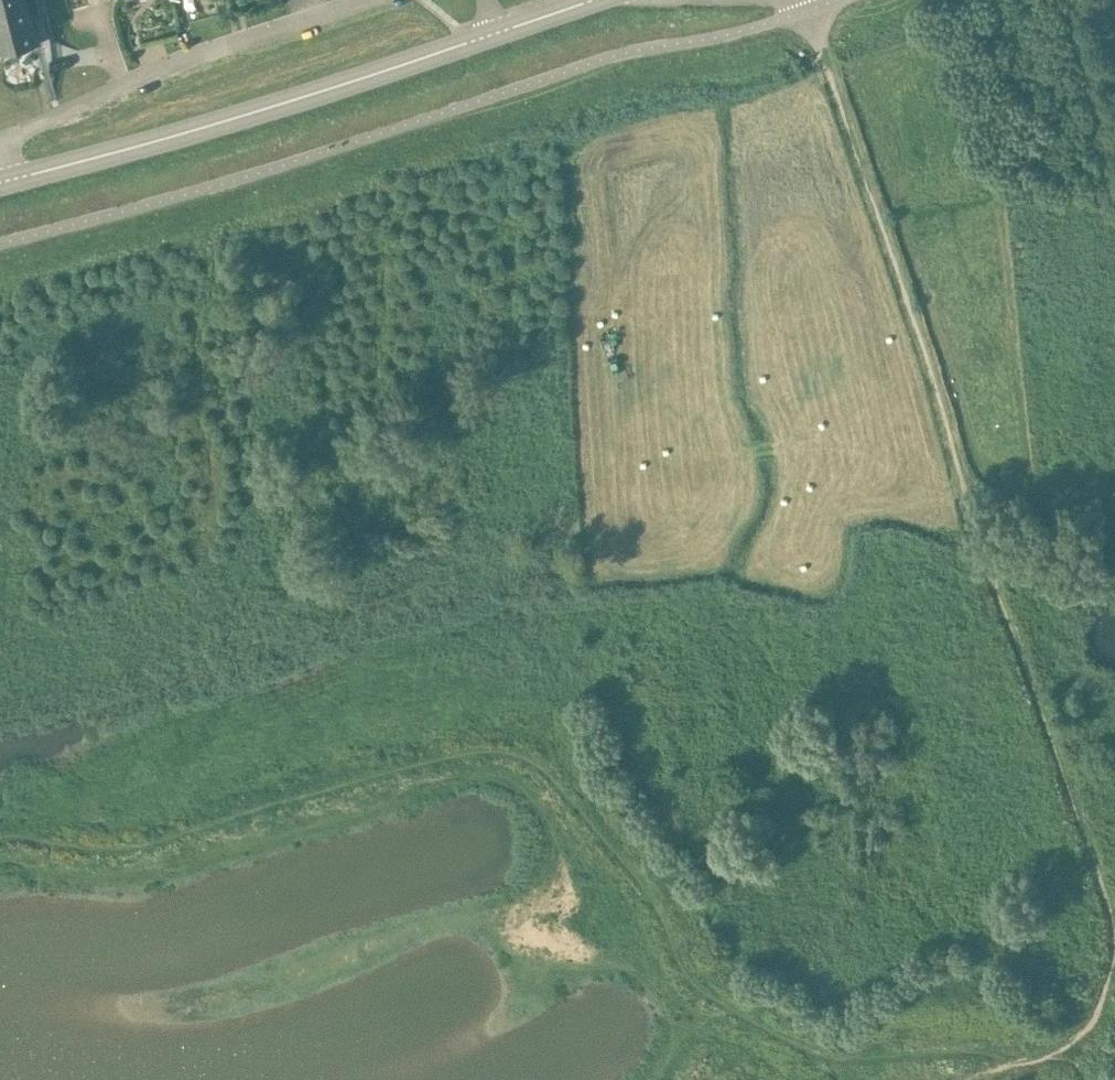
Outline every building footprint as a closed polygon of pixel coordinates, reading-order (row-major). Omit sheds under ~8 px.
[(2,52),(38,43),(28,0),(0,0),(0,45),(2,52)]
